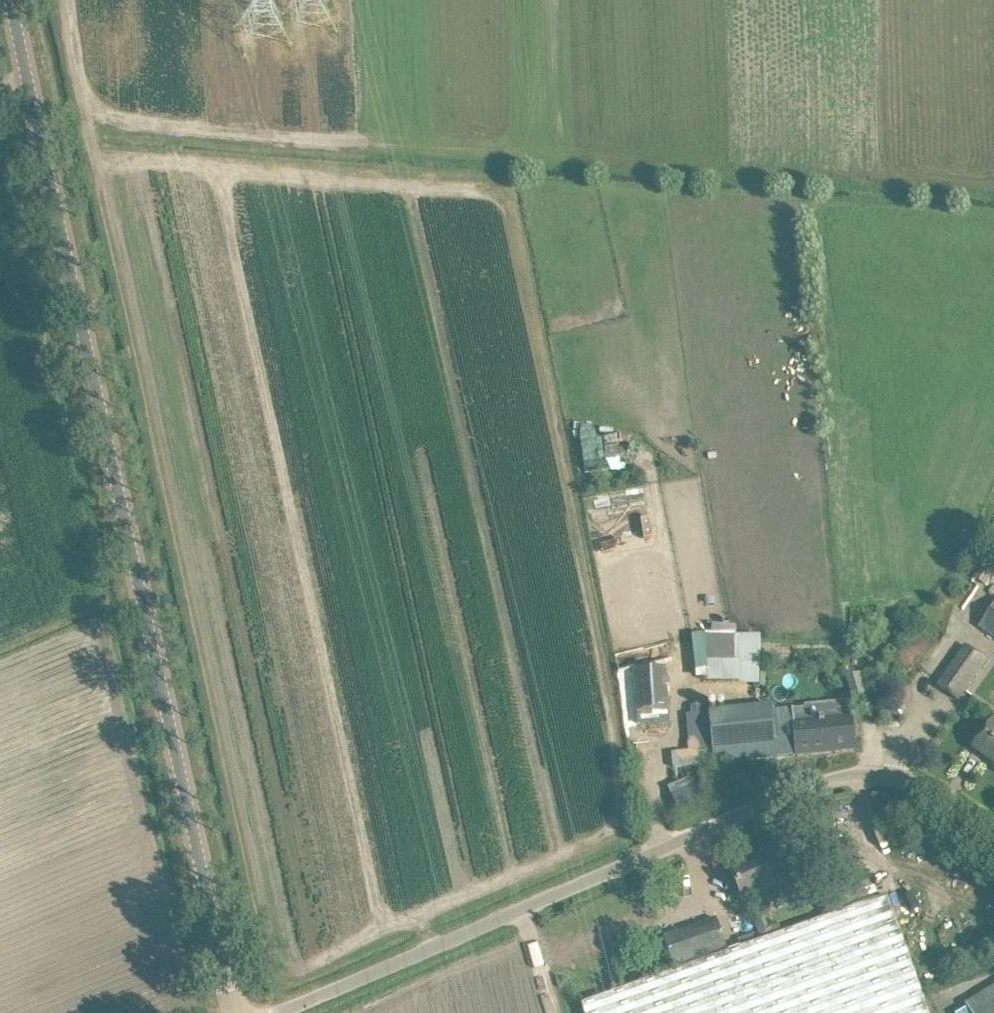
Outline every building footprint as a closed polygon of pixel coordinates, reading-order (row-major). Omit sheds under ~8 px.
[(980,627),(993,637),(993,607),(980,627)] [(706,682),(763,681),(762,661),(739,661),(739,633),(705,634),(706,682)] [(986,659),(967,646),(939,685),(959,699),(986,659)] [(670,722),(666,668),(634,670),(639,724),(670,722)] [(867,672),(855,675),(859,696),(871,694),(867,672)] [(709,712),(712,744),(714,764),(854,750),(850,718),(827,720),(826,716),(822,716),(821,706),(772,711),(771,706),(709,712)] [(993,764),(993,721),(992,719),(972,748),(993,764)] [(795,878),(782,848),(730,870),(743,900),(795,878)] [(581,1004),(584,1012),(928,1012),(887,897),(581,1004)] [(727,949),(716,918),(663,937),(674,967),(727,949)] [(965,1005),(970,1012),(993,1012),(993,988),(965,1005)]
